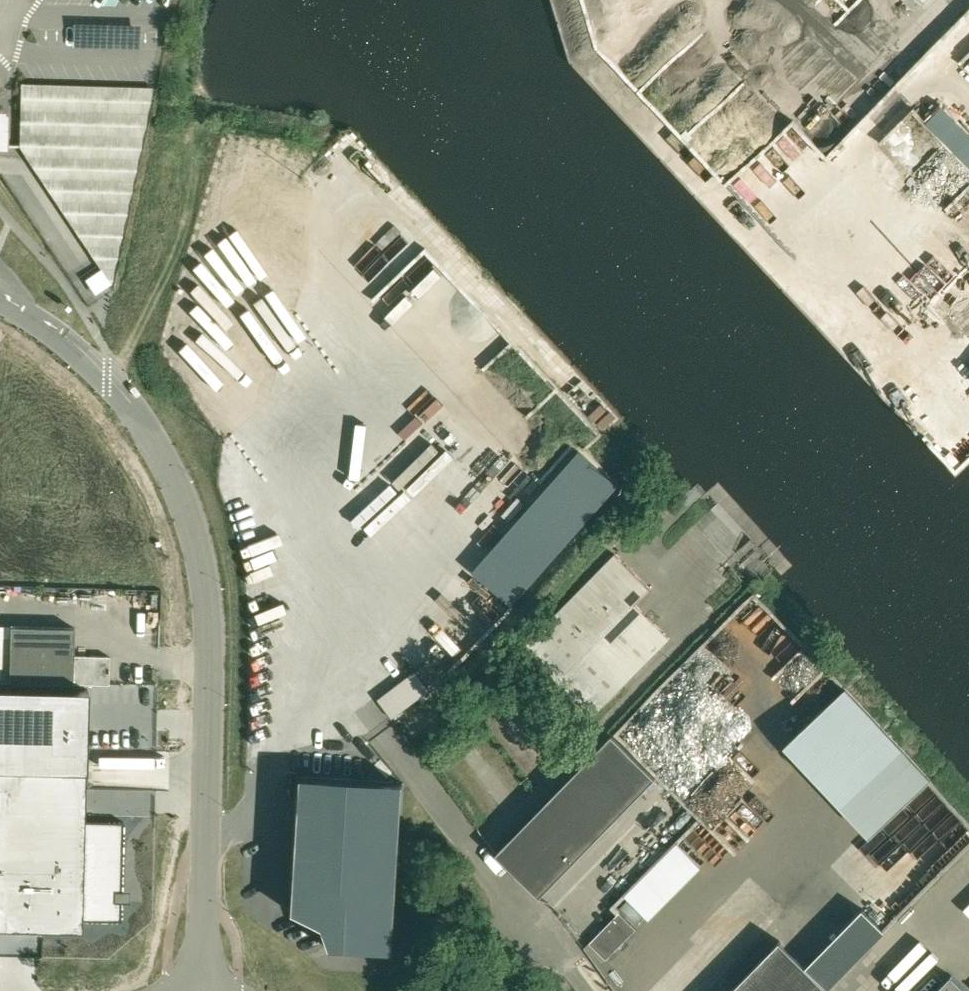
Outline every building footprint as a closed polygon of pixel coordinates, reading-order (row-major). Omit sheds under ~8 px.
[(651,589),(617,555),(615,554),(523,648),(593,716),(670,638),(636,604),(651,589)] [(109,684),(110,656),(74,655),(75,627),(0,625),(0,681),(109,684)] [(392,718),(430,689),(415,670),(377,699),(392,718)] [(82,931),(82,920),(122,921),(124,821),(85,820),(86,769),(88,690),(0,688),(0,929),(82,931)] [(656,777),(612,734),(496,853),(540,896),(656,777)] [(290,892),(289,910),(318,925),(326,946),(340,947),(393,950),(404,782),(297,776),(290,892)] [(589,942),(606,959),(636,928),(619,912),(589,942)] [(829,988),(781,940),(731,990),(826,990),(829,988)] [(951,974),(935,990),(968,990),(951,974)]
